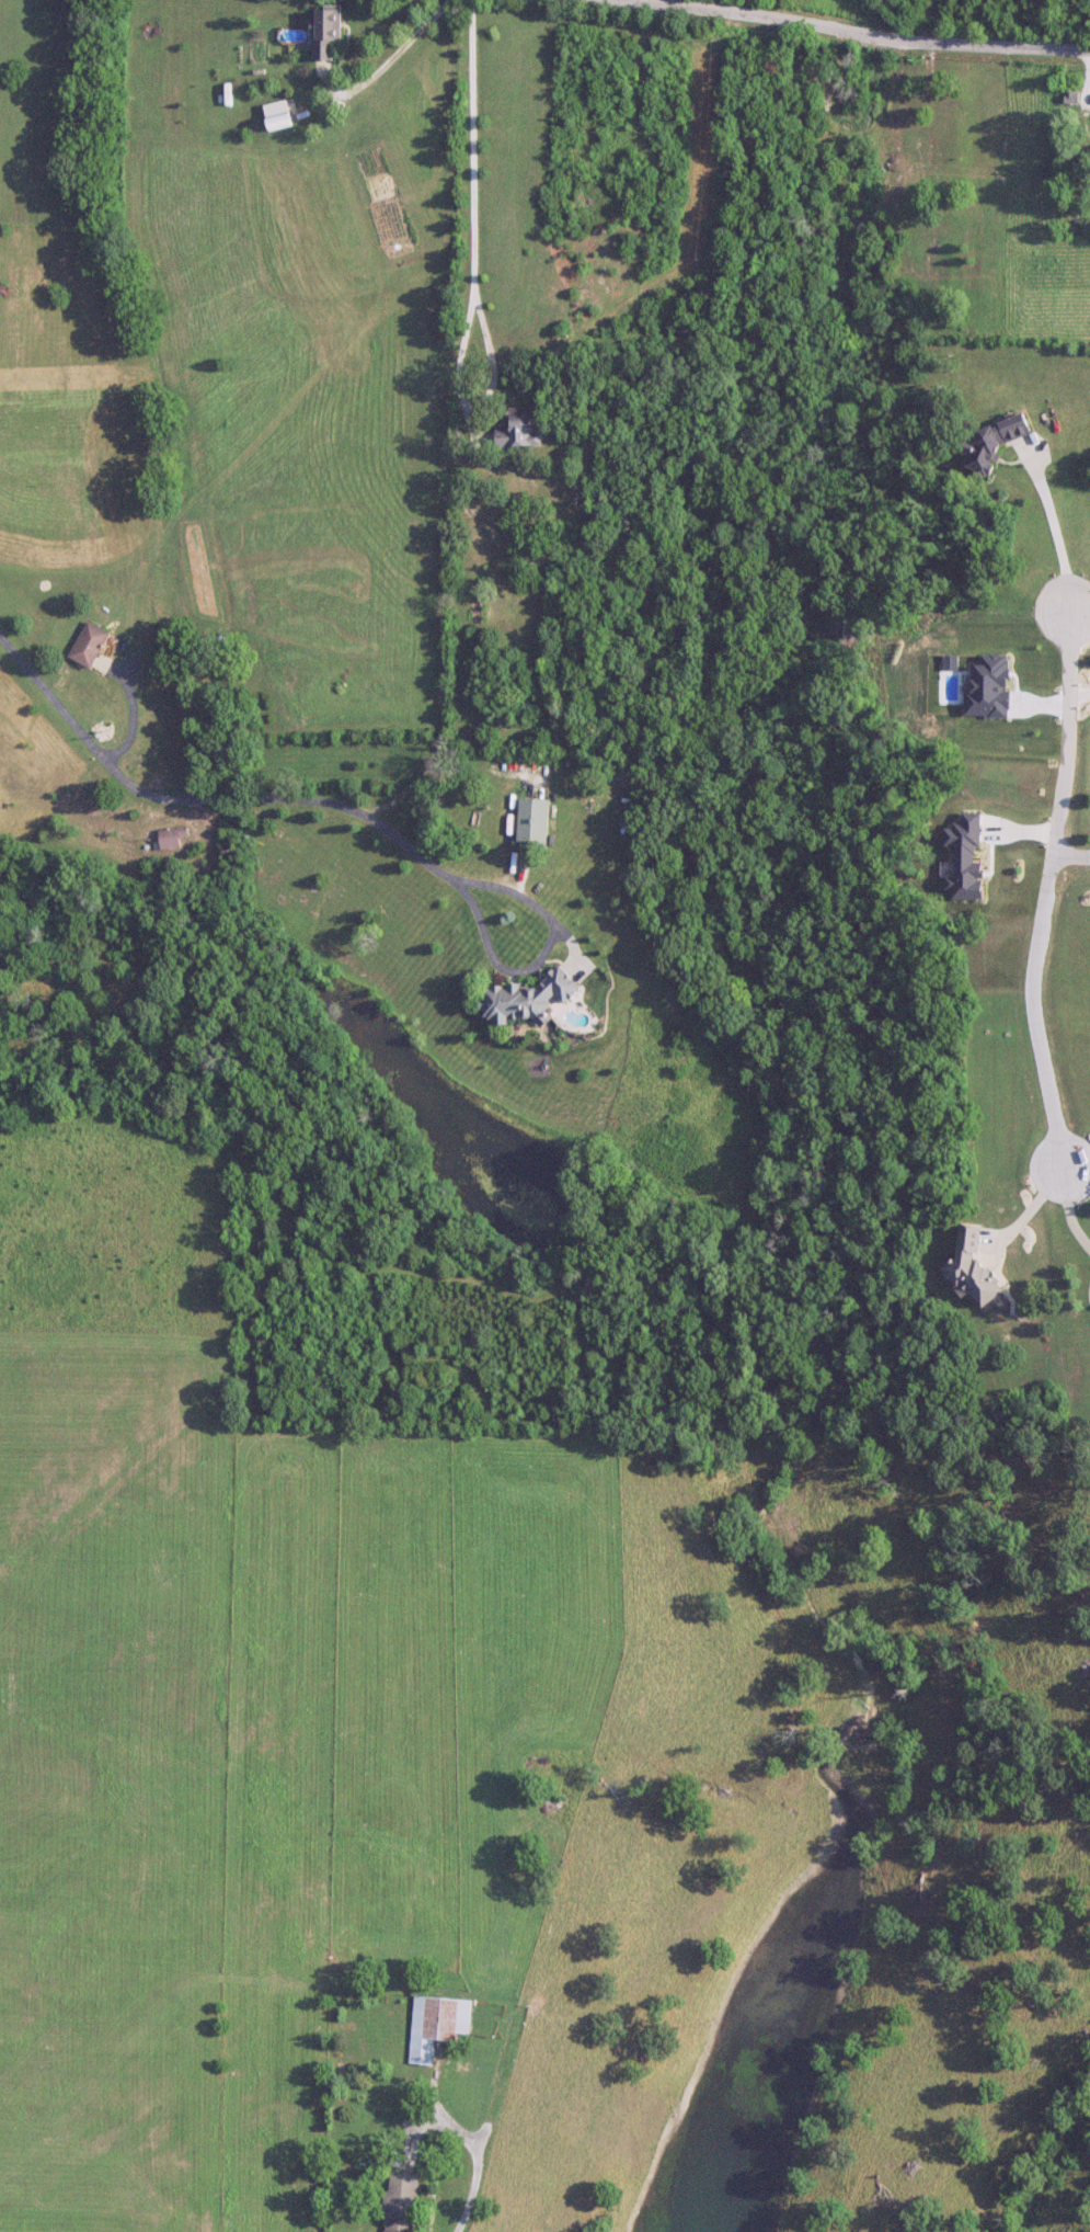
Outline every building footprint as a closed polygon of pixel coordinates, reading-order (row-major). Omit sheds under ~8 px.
[(343,6),(317,6),(317,60),(343,60),(343,6)] [(296,125),(292,112),(269,120),(274,132),(296,125)] [(537,406),(512,407),(513,429),(499,429),(500,448),(548,446),(547,432),(538,433),(537,406)] [(981,431),(983,437),(967,442),(977,471),(1006,461),(1001,445),(1035,433),(1029,415),(981,431)] [(95,669),(114,633),(90,621),(72,657),(95,669)] [(534,842),(533,848),(550,849),(552,800),(522,798),(520,842),(534,842)] [(161,830),(164,849),(192,845),(190,826),(161,830)] [(486,986),(486,1018),(495,1018),(501,1025),(512,1025),(512,1018),(535,1018),(542,1026),(552,1026),(552,1002),(560,995),(568,1004),(584,990),(563,965),(540,986),(486,986)] [(1001,1258),(982,1257),(984,1227),(959,1225),(954,1284),(965,1285),(964,1300),(997,1302),(1001,1258)] [(475,1999),(416,1996),(412,2064),(435,2066),(437,2039),(473,2040),(475,1999)] [(390,2172),(386,2219),(387,2219),(386,2231),(417,2231),(422,2175),(390,2172)]
